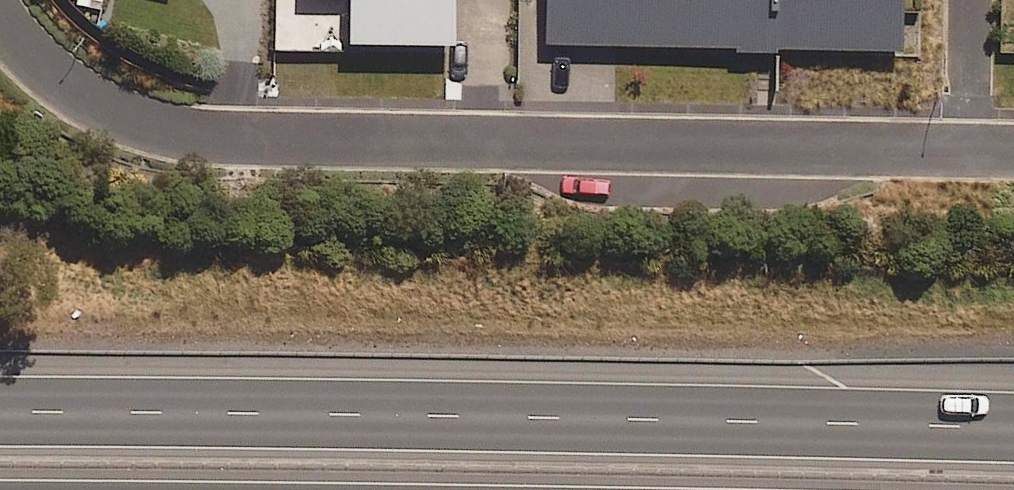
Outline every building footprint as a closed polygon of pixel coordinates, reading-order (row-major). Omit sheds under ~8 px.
[(100,0),(68,0),(67,5),(97,12),(100,0)] [(345,44),(447,43),(447,0),(344,0),(345,44)] [(893,53),(895,0),(541,0),(540,42),(893,53)]
